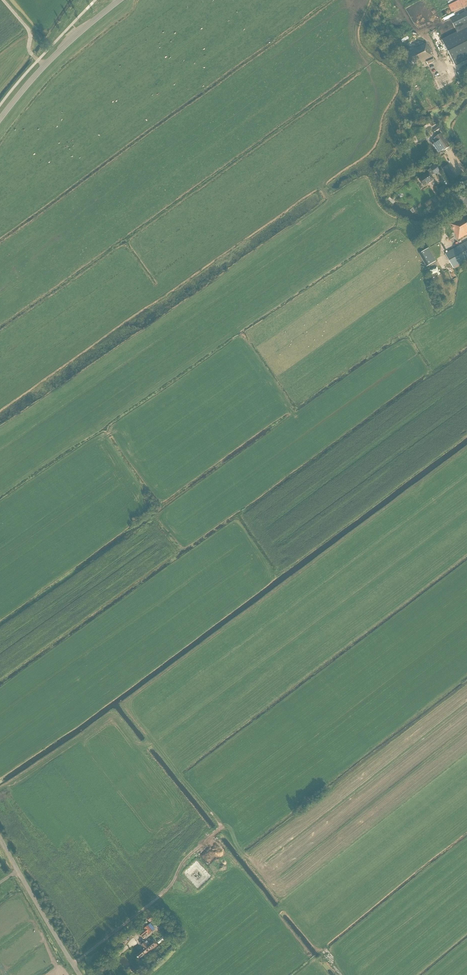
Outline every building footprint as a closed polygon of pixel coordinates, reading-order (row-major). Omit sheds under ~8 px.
[(450,19),(455,29),(466,23),(466,11),(450,19)] [(442,41),(454,63),(466,56),(466,28),(442,41)] [(435,61),(431,53),(432,52),(427,43),(404,54),(411,68),(426,60),(428,64),(435,61)] [(439,77),(441,82),(451,79),(449,74),(439,77)] [(431,126),(429,122),(419,127),(421,131),(431,126)] [(431,143),(439,155),(443,153),(443,151),(450,147),(442,134),(436,138),(435,139),(435,141),(431,143)] [(435,164),(434,165),(430,168),(434,174),(440,171),(435,164)] [(449,164),(442,169),(449,182),(457,177),(449,164)] [(423,177),(419,180),(423,186),(427,183),(427,184),(434,179),(429,172),(422,177),(423,177)] [(449,224),(452,228),(458,240),(466,235),(466,214),(449,224)] [(445,254),(453,268),(466,260),(466,241),(445,254)] [(427,266),(430,264),(435,261),(428,248),(419,253),(427,266)] [(150,922),(156,917),(153,914),(147,919),(150,922)] [(155,929),(150,923),(144,929),(145,930),(139,934),(142,938),(147,933),(148,934),(155,929)] [(166,938),(164,936),(157,941),(159,944),(166,938)] [(147,945),(143,940),(139,943),(141,945),(144,948),(141,950),(136,955),(139,959),(145,954),(150,950),(151,950),(158,945),(153,940),(147,945)]
